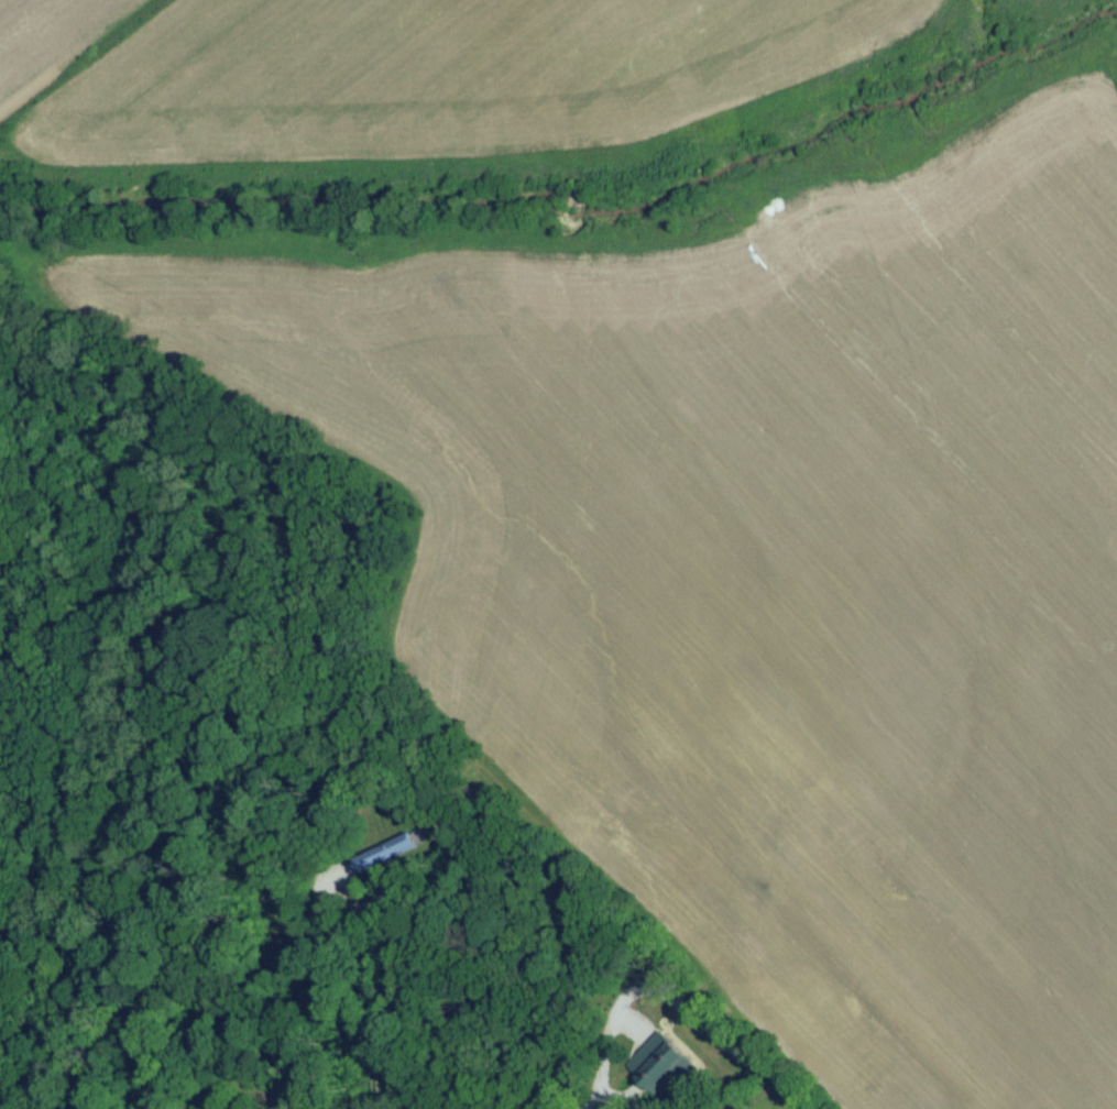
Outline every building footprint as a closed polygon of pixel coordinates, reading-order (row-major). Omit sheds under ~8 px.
[(352,864),(358,879),(415,855),(409,841),(352,864)]
